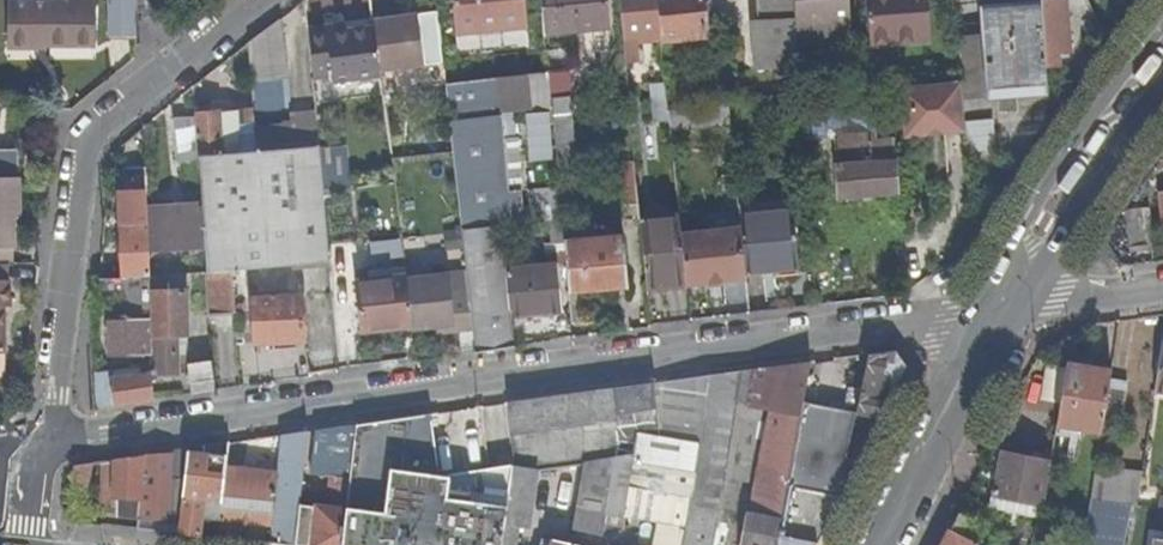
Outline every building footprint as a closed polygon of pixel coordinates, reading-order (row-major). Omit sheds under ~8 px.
[(48,0),(16,0),(8,0),(8,45),(33,45),(33,41),(47,42),(48,0)] [(47,44),(96,44),(96,0),(62,0),(62,1),(48,0),(47,42),(47,44)] [(138,35),(136,0),(107,0),(107,35),(138,35)] [(525,0),(452,0),(455,35),(528,30),(525,0)] [(543,34),(605,28),(605,29),(607,29),(604,0),(540,0),(543,34)] [(623,44),(661,41),(657,0),(619,0),(623,44)] [(661,41),(704,36),(700,0),(657,0),(661,41)] [(758,21),(752,22),(754,71),(798,68),(795,27),(794,0),(757,0),(758,21)] [(795,27),(848,25),(846,0),(794,0),(795,27)] [(869,44),(931,41),(928,0),(867,0),(869,44)] [(981,2),(981,9),(1038,5),(1038,1),(1038,0),(1001,0),(981,2)] [(1038,5),(1043,57),(1055,55),(1067,54),(1063,0),(1059,0),(1038,1),(1038,5)] [(980,9),(981,32),(987,100),(1046,96),(1045,92),(1043,57),(1038,5),(981,9),(980,9)] [(373,18),(380,70),(422,64),(421,51),(438,48),(434,9),(373,18)] [(308,28),(313,77),(331,75),(332,80),(378,73),(372,25),(327,32),(327,26),(308,28)] [(981,32),(955,35),(958,70),(959,83),(961,102),(987,100),(981,32)] [(1055,55),(1043,57),(1045,92),(1058,91),(1055,55)] [(472,326),(475,353),(515,347),(511,316),(560,311),(555,266),(506,270),(505,254),(512,227),(526,226),(514,110),(550,106),(547,75),(445,84),(453,150),(468,291),(472,326)] [(205,247),(206,272),(232,271),(236,270),(235,256),(327,250),(323,191),(319,148),(293,150),(287,78),(255,81),(261,152),(256,153),(239,154),(198,157),(199,160),(202,204),(205,247)] [(261,152),(255,81),(251,81),(253,111),(256,153),(261,152)] [(961,102),(959,83),(900,89),(904,135),(963,130),(964,130),(963,123),(961,102)] [(653,124),(667,122),(664,85),(649,86),(653,124)] [(801,108),(801,115),(802,141),(826,140),(825,125),(845,124),(843,105),(801,108)] [(256,153),(253,111),(235,113),(239,154),(256,153)] [(197,116),(195,116),(198,157),(239,154),(235,113),(197,116)] [(569,114),(551,115),(556,168),(574,167),(569,114)] [(198,157),(195,116),(174,119),(177,161),(199,160),(198,157)] [(964,130),(963,130),(966,153),(993,151),(991,120),(963,123),(964,130)] [(838,197),(895,193),(890,137),(875,139),(875,130),(834,133),(838,197)] [(14,264),(14,217),(20,217),(19,150),(0,150),(0,264),(10,264),(14,264)] [(619,212),(638,211),(634,162),(614,164),(619,212)] [(126,167),(127,195),(147,194),(145,166),(126,167)] [(530,191),(533,225),(561,222),(558,188),(530,191)] [(1162,240),(1162,190),(1154,191),(1159,241),(1162,240)] [(120,195),(123,278),(150,277),(149,251),(147,207),(147,194),(127,195),(120,195)] [(147,207),(149,251),(205,247),(202,204),(147,207)] [(1130,247),(1153,245),(1149,209),(1127,211),(1130,247)] [(790,213),(737,219),(738,231),(742,274),(759,271),(760,274),(772,273),(772,270),(796,267),(790,213)] [(640,224),(646,290),(677,287),(684,286),(680,238),(678,219),(640,224)] [(512,227),(505,254),(563,244),(563,242),(561,222),(533,225),(526,226),(512,227)] [(680,238),(684,286),(742,279),(742,274),(738,231),(680,238)] [(563,244),(568,294),(626,288),(621,236),(563,242),(563,244)] [(5,352),(4,307),(10,307),(10,264),(0,264),(0,351),(5,352)] [(206,272),(210,316),(235,314),(232,271),(206,272)] [(410,323),(411,326),(432,324),(451,320),(452,328),(472,326),(468,291),(450,292),(447,271),(405,275),(410,323)] [(360,329),(410,323),(405,275),(404,272),(354,279),(360,329)] [(151,293),(184,292),(183,274),(150,277),(151,293)] [(123,278),(100,279),(101,296),(128,295),(130,319),(108,320),(108,356),(152,355),(151,293),(150,277),(123,278)] [(152,355),(154,375),(177,374),(176,344),(187,344),(186,292),(184,292),(151,293),(152,355)] [(252,345),(304,343),(302,298),(250,300),(252,345)] [(451,320),(432,324),(433,331),(452,328),(451,320)] [(1162,393),(1162,347),(1160,346),(1153,391),(1162,393)] [(853,424),(875,428),(907,366),(895,350),(868,353),(853,424)] [(682,544),(714,544),(738,393),(748,406),(769,412),(751,510),(747,509),(740,544),(777,544),(787,488),(810,361),(709,374),(686,527),(682,544)] [(186,366),(191,395),(215,392),(210,363),(186,366)] [(1109,372),(1065,366),(1055,428),(1082,433),(1098,436),(1109,372)] [(95,373),(96,409),(153,400),(149,374),(108,379),(107,372),(95,373)] [(686,527),(709,374),(506,402),(513,462),(512,465),(503,530),(517,528),(527,527),(531,513),(537,472),(582,464),(571,529),(602,536),(604,523),(609,491),(617,443),(637,434),(633,458),(623,457),(619,486),(628,487),(623,516),(660,522),(655,544),(682,544),(686,527)] [(340,544),(501,544),(503,530),(512,465),(437,477),(428,415),(355,427),(348,478),(346,498),(344,510),(340,544)] [(328,476),(348,478),(355,427),(355,425),(316,430),(311,474),(328,476)] [(1082,433),(1055,428),(1053,436),(1081,441),(1082,433)] [(271,521),(297,524),(299,506),(306,432),(281,436),(276,474),(273,502),(271,521)] [(617,443),(609,491),(618,493),(619,486),(623,457),(633,458),(637,434),(617,443)] [(215,507),(221,508),(226,468),(228,444),(188,451),(178,533),(200,536),(203,510),(202,510),(203,509),(208,509),(208,511),(214,511),(215,507)] [(139,518),(138,529),(178,533),(188,451),(102,462),(105,489),(103,515),(139,518)] [(1049,462),(998,453),(990,495),(1042,504),(1049,462)] [(86,514),(91,464),(73,466),(68,512),(86,514)] [(1141,471),(1094,465),(1088,498),(1130,504),(1136,505),(1141,471)] [(220,521),(271,526),(271,521),(273,502),(276,474),(226,468),(221,508),(220,521)] [(331,496),(346,498),(348,478),(328,476),(327,491),(331,496)] [(628,487),(619,486),(618,493),(613,524),(613,525),(622,527),(623,516),(628,487)] [(787,488),(777,544),(816,544),(839,500),(787,488)] [(609,491),(604,523),(613,524),(618,493),(609,491)] [(1042,504),(990,495),(988,508),(1040,518),(1042,504)] [(1123,542),(1130,504),(1088,498),(1082,538),(1081,544),(1122,544),(1123,542)] [(299,506),(297,524),(294,544),(340,544),(344,510),(299,506)] [(984,527),(958,515),(943,544),(980,544),(984,527)] [(503,530),(501,544),(516,544),(517,528),(503,530)]
